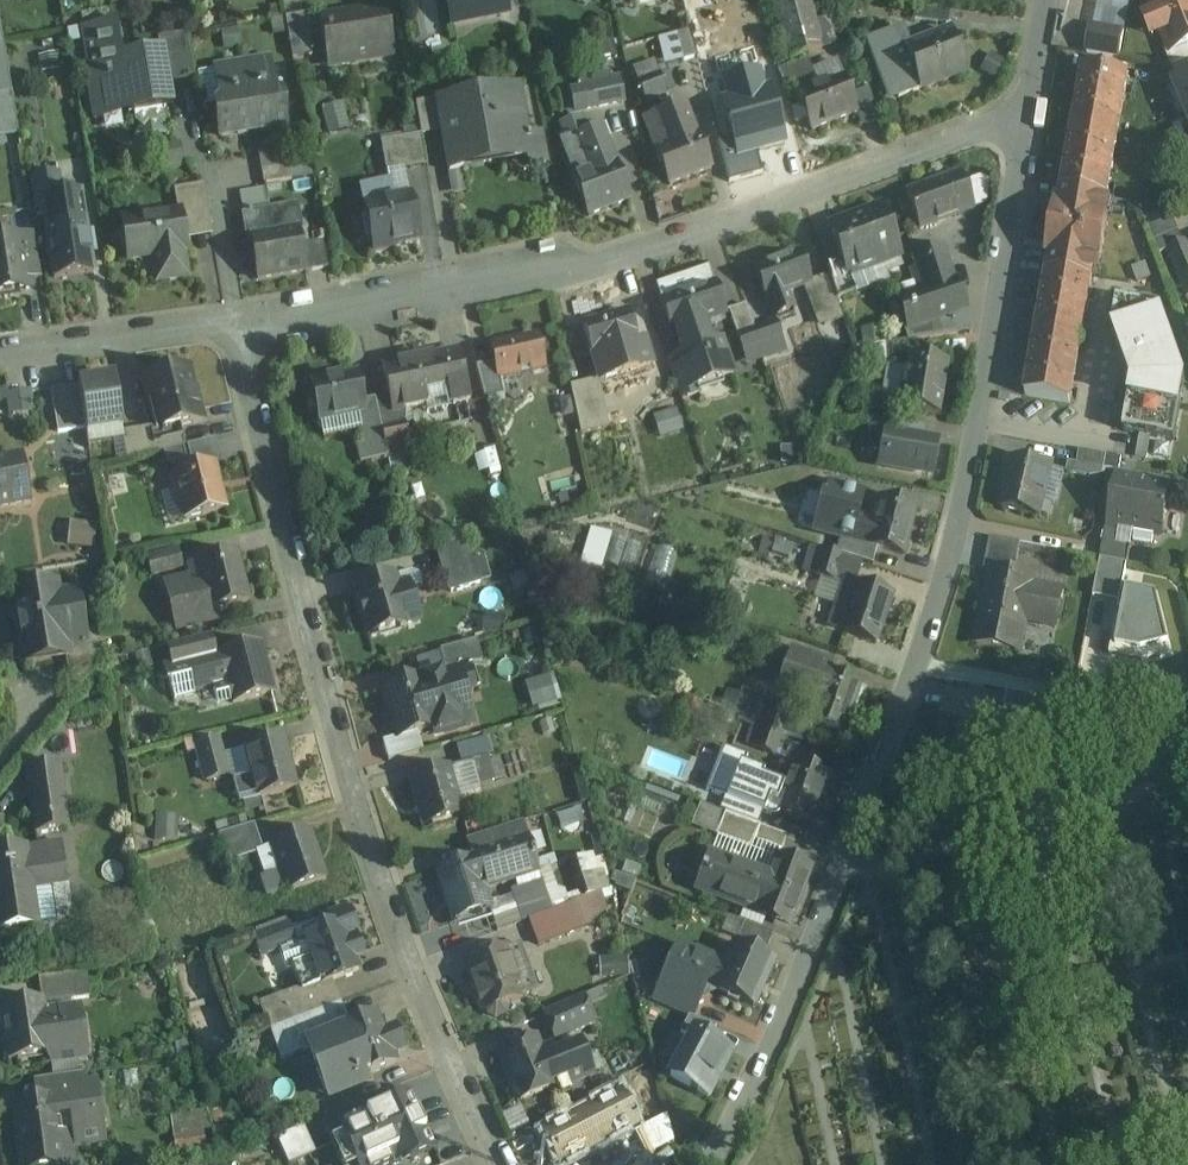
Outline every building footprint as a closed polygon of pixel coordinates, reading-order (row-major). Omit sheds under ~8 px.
[(452,27),(453,26),(453,25),(506,14),(506,15),(507,15),(504,0),(446,0),(452,27)] [(790,58),(822,49),(808,0),(774,0),(790,58)] [(1171,49),(1171,51),(1187,44),(1187,0),(1150,0),(1171,49)] [(951,7),(916,2),(913,19),(949,23),(951,7)] [(385,7),(327,17),(327,18),(306,22),(310,41),(330,37),(334,58),(354,55),(355,62),(393,56),(385,7)] [(305,14),(285,17),(292,58),(312,55),(310,41),(306,22),(305,14)] [(160,53),(122,59),(117,24),(83,31),(92,85),(89,85),(95,120),(134,113),(163,108),(165,108),(160,76),(164,75),(160,53)] [(1125,31),(1092,25),(1087,53),(1120,59),(1125,31)] [(690,30),(675,34),(681,61),(697,57),(690,30)] [(898,44),(893,31),(866,41),(880,77),(889,74),(898,98),(921,89),(906,49),(908,48),(906,41),(898,44)] [(908,48),(906,49),(921,89),(965,72),(950,32),(908,48)] [(187,34),(158,39),(160,53),(164,75),(193,70),(187,34)] [(1171,51),(1171,49),(1165,52),(1172,69),(1187,62),(1187,44),(1171,51)] [(0,48),(0,95),(12,93),(5,47),(0,48)] [(654,60),(633,68),(638,82),(660,74),(654,60)] [(272,61),(244,65),(254,131),(289,125),(285,98),(284,96),(281,94),(278,94),(272,61)] [(806,61),(779,72),(784,90),(794,87),(794,86),(808,80),(808,81),(813,79),(806,61)] [(842,79),(837,65),(834,63),(825,67),(828,73),(813,79),(808,81),(811,91),(842,79)] [(244,65),(215,70),(221,103),(218,105),(216,107),(215,109),(220,137),(254,131),(244,65)] [(1062,190),(1106,198),(1128,75),(1084,67),(1062,188),(1062,190)] [(609,70),(578,77),(585,108),(625,99),(620,78),(611,80),(609,70)] [(638,82),(638,83),(645,100),(667,92),(660,74),(638,82)] [(783,142),(769,91),(761,93),(756,75),(727,83),(729,88),(733,102),(725,104),(739,153),(783,142)] [(1173,84),(1187,121),(1187,78),(1173,84)] [(842,79),(811,91),(808,81),(808,80),(794,86),(794,87),(811,131),(855,114),(848,95),(842,79)] [(1187,121),(1173,84),(1166,87),(1181,123),(1187,121)] [(474,93),(443,99),(448,130),(453,129),(456,146),(445,148),(449,172),(463,170),(461,158),(502,151),(502,148),(528,143),(526,135),(527,134),(519,87),(517,87),(519,101),(494,106),(493,100),(476,103),(474,93)] [(862,90),(848,95),(855,114),(856,115),(869,110),(862,90)] [(0,95),(0,127),(17,124),(12,93),(0,95)] [(436,98),(415,102),(421,135),(442,131),(436,98)] [(323,105),(329,132),(351,127),(345,100),(323,105)] [(686,104),(652,116),(660,135),(652,138),(655,149),(697,133),(686,104)] [(163,108),(134,113),(135,123),(142,128),(134,136),(152,153),(168,134),(157,125),(164,117),(163,108)] [(601,124),(584,131),(579,117),(562,124),(568,138),(560,141),(574,178),(616,162),(601,124)] [(697,133),(655,149),(669,185),(712,169),(698,133),(697,133)] [(381,141),(386,172),(405,169),(427,165),(421,135),(381,141)] [(287,152),(259,157),(263,185),(292,180),(287,152)] [(574,178),(573,179),(588,217),(631,200),(616,162),(574,178)] [(388,181),(360,187),(374,252),(396,248),(395,245),(420,239),(405,169),(386,172),(388,181)] [(960,173),(906,193),(919,229),(973,209),(960,173)] [(64,211),(58,174),(32,179),(38,216),(44,215),(46,229),(67,226),(65,211),(64,211)] [(204,185),(187,188),(194,226),(210,223),(204,185)] [(1106,198),(1062,190),(1059,206),(1057,206),(1048,256),(1050,257),(1047,273),(1091,281),(1093,274),(1098,275),(1100,264),(1100,263),(1108,217),(1111,206),(1105,205),(1106,198)] [(298,203),(251,212),(251,210),(248,211),(252,238),(295,230),(291,206),(299,205),(298,203)] [(882,209),(850,221),(849,219),(829,227),(843,266),(848,277),(849,277),(900,258),(882,209)] [(182,212),(121,221),(127,261),(161,256),(164,282),(188,278),(184,253),(188,252),(182,212)] [(1173,218),(1148,228),(1159,254),(1168,250),(1184,244),(1184,243),(1173,218)] [(67,226),(46,229),(54,279),(94,272),(86,223),(67,226)] [(252,238),(250,238),(257,280),(305,272),(306,271),(302,245),(299,230),(252,238)] [(35,236),(21,238),(27,280),(42,278),(35,236)] [(0,241),(0,294),(29,289),(27,280),(21,238),(0,241)] [(1184,243),(1184,244),(1168,250),(1187,296),(1187,241),(1184,243)] [(324,242),(302,245),(306,271),(305,272),(328,268),(324,242)] [(943,246),(914,256),(923,284),(916,286),(918,294),(919,295),(955,283),(943,246)] [(798,253),(755,269),(767,300),(774,319),(794,312),(787,293),(810,284),(798,253)] [(843,266),(827,272),(829,276),(827,276),(830,287),(832,286),(837,302),(856,295),(849,277),(848,277),(843,266)] [(1091,281),(1047,273),(1047,275),(1025,395),(1069,403),(1091,281)] [(698,274),(657,288),(673,333),(704,322),(725,315),(713,280),(701,284),(698,274)] [(955,283),(919,295),(918,294),(904,299),(913,325),(904,328),(908,341),(956,335),(949,316),(958,313),(953,299),(960,297),(955,283)] [(830,287),(812,294),(825,326),(843,319),(837,302),(832,286),(830,287)] [(1160,308),(1118,301),(1113,330),(1132,384),(1124,431),(1175,440),(1185,380),(1160,308)] [(745,305),(729,311),(738,336),(754,330),(745,305)] [(628,311),(584,325),(593,357),(594,357),(601,382),(652,367),(644,340),(637,342),(628,311)] [(704,322),(675,332),(682,355),(682,356),(683,356),(694,389),(733,376),(721,340),(712,344),(704,322)] [(776,322),(754,330),(761,349),(783,341),(776,322)] [(754,330),(738,336),(744,355),(761,349),(754,330)] [(537,336),(492,346),(495,363),(499,379),(544,370),(537,336)] [(783,341),(761,349),(764,359),(786,351),(783,341)] [(761,349),(744,355),(748,364),(764,359),(761,349)] [(459,352),(383,368),(389,396),(393,413),(395,412),(426,406),(426,405),(424,395),(449,390),(452,407),(470,403),(459,352)] [(946,356),(926,352),(924,359),(908,356),(899,408),(939,414),(948,363),(945,363),(946,356)] [(682,356),(668,361),(679,394),(694,389),(683,356),(682,356)] [(495,363),(476,367),(484,400),(503,396),(499,379),(495,363)] [(188,369),(143,381),(148,400),(154,399),(162,432),(203,422),(195,389),(193,390),(188,369)] [(358,375),(311,385),(319,422),(357,414),(365,412),(363,402),(358,375)] [(115,379),(79,385),(86,428),(87,434),(123,428),(115,379)] [(594,382),(571,387),(581,435),(609,429),(603,397),(597,398),(594,382)] [(79,386),(51,390),(58,433),(86,428),(79,386)] [(0,391),(0,415),(32,412),(30,388),(0,391)] [(449,390),(424,395),(426,405),(426,406),(427,412),(452,407),(449,390)] [(389,396),(375,399),(381,428),(397,425),(395,412),(393,413),(389,396)] [(375,399),(363,402),(365,412),(357,414),(361,434),(382,430),(381,428),(375,399)] [(656,414),(660,436),(684,432),(680,410),(656,414)] [(874,432),(888,434),(890,421),(871,418),(869,431),(874,432)] [(397,425),(381,428),(382,430),(388,458),(412,453),(405,423),(397,425)] [(151,428),(122,433),(127,462),(186,447),(182,432),(153,439),(151,428)] [(382,430),(361,434),(364,446),(357,448),(360,464),(388,458),(382,430)] [(875,450),(885,451),(888,434),(874,432),(872,444),(875,450)] [(935,442),(888,434),(885,451),(882,465),(930,474),(935,442)] [(1106,454),(1079,450),(1077,463),(1104,468),(1106,454)] [(1121,457),(1106,454),(1104,468),(1119,471),(1121,457)] [(30,503),(22,457),(0,461),(0,509),(30,503)] [(1051,468),(1013,459),(1002,508),(1040,517),(1051,468)] [(215,466),(174,476),(186,521),(226,511),(215,466)] [(1169,483),(1117,474),(1108,526),(1134,530),(1133,539),(1152,542),(1154,534),(1160,535),(1169,483)] [(863,494),(830,486),(826,499),(823,498),(815,530),(841,537),(870,544),(874,526),(863,523),(863,522),(856,520),(863,494)] [(915,506),(882,498),(874,526),(870,544),(869,546),(877,548),(903,555),(915,506)] [(68,548),(96,549),(97,522),(68,522),(68,548)] [(1118,533),(1105,530),(1100,558),(1128,563),(1131,547),(1116,544),(1118,533)] [(601,532),(592,558),(632,572),(642,546),(601,532)] [(870,544),(841,537),(837,553),(842,555),(873,565),(877,548),(869,546),(870,544)] [(1020,543),(990,537),(984,570),(991,571),(992,568),(1015,572),(1020,543)] [(774,552),(792,557),(795,544),(777,539),(774,552)] [(468,543),(439,550),(451,593),(480,584),(468,543)] [(837,553),(812,546),(805,572),(834,580),(842,555),(837,553)] [(650,579),(668,586),(681,554),(664,547),(650,579)] [(178,552),(148,560),(152,577),(183,568),(178,552)] [(249,602),(237,554),(190,566),(194,580),(194,581),(202,579),(210,612),(214,611),(249,602)] [(483,580),(492,577),(487,555),(477,557),(483,580)] [(1063,591),(1032,585),(1034,576),(1015,572),(992,568),(991,571),(986,594),(988,594),(977,643),(976,643),(975,644),(1020,653),(1027,612),(1058,618),(1063,591)] [(394,577),(354,589),(368,637),(419,622),(408,585),(398,588),(394,577)] [(194,580),(180,583),(183,598),(170,602),(177,629),(216,619),(214,611),(210,612),(202,579),(194,581),(194,580)] [(858,584),(848,581),(843,595),(853,598),(858,584)] [(80,594),(58,597),(56,583),(13,590),(24,659),(65,652),(66,660),(72,659),(71,649),(88,646),(86,633),(80,594)] [(891,595),(858,584),(853,598),(843,631),(876,642),(891,595)] [(1123,585),(1120,601),(1119,607),(1124,608),(1121,624),(1116,623),(1110,655),(1113,656),(1114,648),(1141,652),(1143,661),(1170,654),(1168,646),(1170,646),(1157,596),(1156,596),(1155,591),(1123,585)] [(100,630),(86,633),(88,646),(71,649),(72,659),(66,660),(72,697),(105,664),(100,630)] [(210,637),(169,647),(174,668),(216,658),(210,637)] [(477,641),(440,651),(446,672),(465,666),(466,667),(482,662),(477,641)] [(174,668),(166,670),(174,701),(195,695),(194,693),(228,685),(233,705),(273,695),(261,646),(216,658),(174,668)] [(832,668),(791,653),(781,684),(820,697),(828,675),(829,676),(832,668)] [(446,672),(421,679),(435,728),(434,728),(435,735),(461,727),(451,694),(453,693),(455,694),(457,696),(460,695),(460,696),(473,692),(466,667),(465,666),(446,672)] [(556,675),(527,680),(532,710),(561,705),(556,675)] [(829,676),(828,675),(820,697),(811,722),(812,722),(844,734),(850,716),(858,718),(866,694),(858,692),(860,687),(829,676)] [(421,679),(384,690),(398,737),(398,739),(415,734),(434,728),(435,728),(421,679)] [(772,704),(741,691),(733,714),(764,726),(772,704)] [(811,722),(789,715),(790,711),(772,704),(764,726),(782,733),(782,732),(805,741),(812,722),(811,722)] [(764,726),(755,723),(746,744),(773,755),(782,733),(764,726)] [(415,734),(398,739),(398,737),(382,742),(389,762),(420,753),(415,734)] [(463,760),(495,751),(491,736),(459,744),(463,760)] [(284,740),(245,750),(257,798),(296,788),(284,740)] [(220,741),(196,747),(205,782),(229,776),(220,741)] [(712,782),(722,746),(710,742),(700,779),(712,782)] [(837,779),(796,763),(787,788),(779,810),(780,810),(825,827),(836,799),(833,790),(837,779)] [(60,764),(26,769),(36,835),(69,830),(60,764)] [(787,788),(762,779),(764,775),(738,765),(737,767),(738,767),(727,797),(726,797),(726,798),(725,799),(730,800),(777,818),(780,810),(779,810),(787,788)] [(449,768),(410,780),(424,828),(463,816),(449,768)] [(726,798),(707,791),(701,804),(725,813),(730,800),(725,799),(726,798)] [(180,840),(181,814),(158,813),(158,840),(180,840)] [(787,837),(725,813),(720,828),(781,852),(787,837)] [(520,823),(468,840),(472,854),(524,837),(520,823)] [(253,826),(220,836),(228,862),(261,851),(253,826)] [(310,833),(272,846),(280,873),(287,893),(326,881),(310,833)] [(524,837),(472,854),(474,861),(477,860),(486,890),(536,874),(532,862),(534,861),(532,856),(530,857),(524,837)] [(63,845),(27,850),(33,891),(41,880),(67,876),(63,845)] [(0,851),(0,934),(39,928),(33,891),(27,850),(27,847),(0,851)] [(770,877),(712,855),(706,870),(703,870),(702,874),(704,875),(698,890),(763,915),(767,906),(760,903),(770,877)] [(810,869),(778,857),(770,877),(760,903),(767,906),(793,915),(810,869)] [(474,861),(436,873),(452,922),(492,909),(486,890),(477,860),(474,861)] [(280,873),(264,878),(271,898),(287,893),(280,873)] [(539,881),(511,891),(523,922),(531,920),(551,913),(539,881)] [(551,913),(531,920),(539,945),(580,930),(571,905),(551,913)] [(348,913),(345,914),(343,910),(328,915),(329,919),(332,919),(335,926),(341,923),(348,942),(354,940),(350,927),(353,926),(348,913)] [(329,919),(300,931),(304,942),(305,942),(320,985),(321,985),(332,981),(359,971),(354,957),(361,955),(355,940),(354,940),(348,942),(341,923),(335,926),(332,919),(329,919)] [(773,933),(745,922),(738,938),(767,951),(773,933)] [(289,924),(253,938),(261,958),(297,945),(289,924)] [(774,961),(736,944),(725,968),(716,990),(754,1006),(774,961)] [(520,945),(466,964),(483,1012),(487,1010),(488,1015),(495,1019),(505,1015),(508,1008),(507,1003),(537,993),(520,945)] [(725,968),(678,947),(661,986),(699,1003),(702,995),(716,990),(725,968)] [(604,978),(632,974),(629,954),(601,958),(604,978)] [(312,963),(295,969),(302,990),(303,991),(320,985),(312,963)] [(87,971),(39,978),(42,1002),(44,1002),(44,1004),(91,997),(87,971)] [(302,990),(261,1005),(271,1031),(304,1018),(341,1004),(332,981),(321,985),(320,985),(303,991),(302,990)] [(699,1003),(661,986),(654,1002),(689,1018),(692,1019),(699,1003)] [(583,996),(544,1014),(556,1042),(595,1024),(583,996)] [(79,1010),(46,1015),(44,1004),(44,1002),(42,1002),(0,1008),(9,1062),(50,1056),(51,1064),(86,1059),(79,1010)] [(341,1004),(304,1018),(313,1041),(330,1034),(330,1035),(338,1032),(337,1031),(350,1025),(341,1004)] [(350,1025),(337,1031),(338,1032),(343,1044),(357,1078),(359,1078),(396,1063),(392,1053),(384,1034),(377,1015),(350,1025)] [(304,1018),(271,1031),(280,1054),(282,1059),(315,1046),(313,1041),(304,1018)] [(692,1019),(689,1018),(681,1033),(691,1039),(710,1040),(716,1028),(692,1019)] [(395,1030),(384,1034),(392,1053),(402,1049),(395,1030)] [(710,1040),(691,1039),(671,1077),(708,1097),(718,1078),(714,1076),(728,1050),(710,1040)] [(536,1040),(499,1055),(517,1101),(555,1086),(536,1040)] [(343,1044),(337,1046),(335,1041),(318,1048),(325,1066),(322,1067),(334,1098),(363,1085),(362,1085),(359,1078),(357,1078),(343,1044)] [(83,1074),(48,1079),(51,1102),(53,1102),(86,1097),(85,1087),(83,1074)] [(96,1086),(85,1087),(86,1097),(53,1102),(55,1118),(74,1115),(77,1133),(102,1130),(96,1086)] [(640,1087),(608,1099),(615,1118),(647,1105),(640,1087)] [(410,1098),(372,1113),(383,1138),(392,1159),(429,1144),(410,1098)] [(16,1107),(24,1164),(71,1164),(75,1164),(71,1132),(57,1134),(55,1118),(53,1102),(51,1102),(16,1107)] [(541,1145),(549,1164),(601,1164),(616,1159),(601,1121),(541,1145)] [(305,1125),(277,1137),(288,1164),(317,1153),(305,1125)] [(193,1135),(174,1138),(176,1150),(195,1148),(193,1135)] [(383,1138),(370,1143),(379,1164),(392,1159),(383,1138)]
